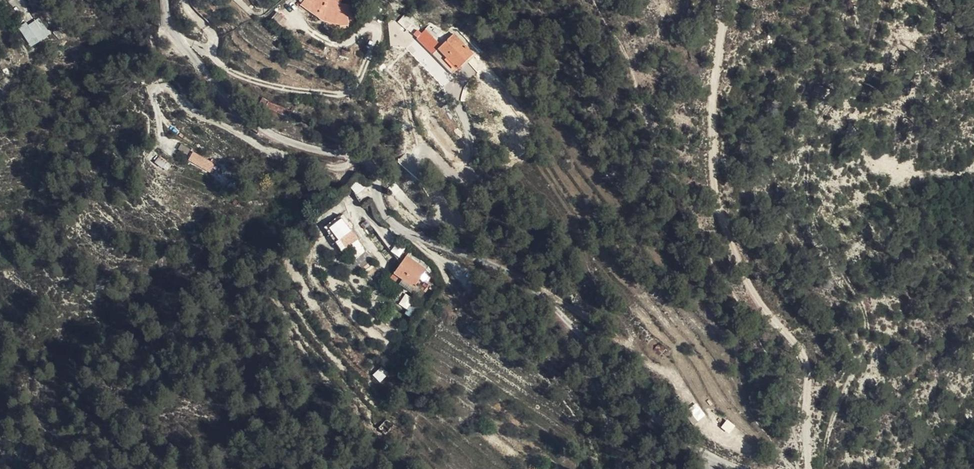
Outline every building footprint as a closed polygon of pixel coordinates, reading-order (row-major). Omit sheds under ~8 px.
[(293,4),(336,26),(345,25),(343,16),(350,12),(344,1),(333,1),(333,0),(296,0),(293,4)] [(411,21),(407,25),(451,65),(471,42),(449,22),(445,27),(424,13),(415,25),(411,21)] [(28,24),(26,21),(17,28),(31,47),(51,33),(39,16),(28,24)] [(192,152),(187,161),(210,173),(215,163),(192,152)] [(334,242),(341,251),(358,237),(342,217),(329,227),(339,239),(334,242)] [(349,245),(357,257),(365,251),(358,239),(349,245)] [(421,282),(428,273),(411,257),(392,278),(400,286),(405,279),(416,288),(421,282)] [(437,281),(428,273),(421,282),(429,290),(437,281)] [(405,279),(400,286),(410,295),(416,288),(405,279)] [(674,357),(681,352),(674,345),(668,351),(674,357)] [(380,370),(374,376),(380,381),(385,375),(380,370)] [(697,402),(688,407),(696,421),(705,416),(697,402)] [(395,429),(400,421),(387,411),(382,418),(395,429)] [(720,428),(730,434),(735,424),(725,419),(720,428)]
